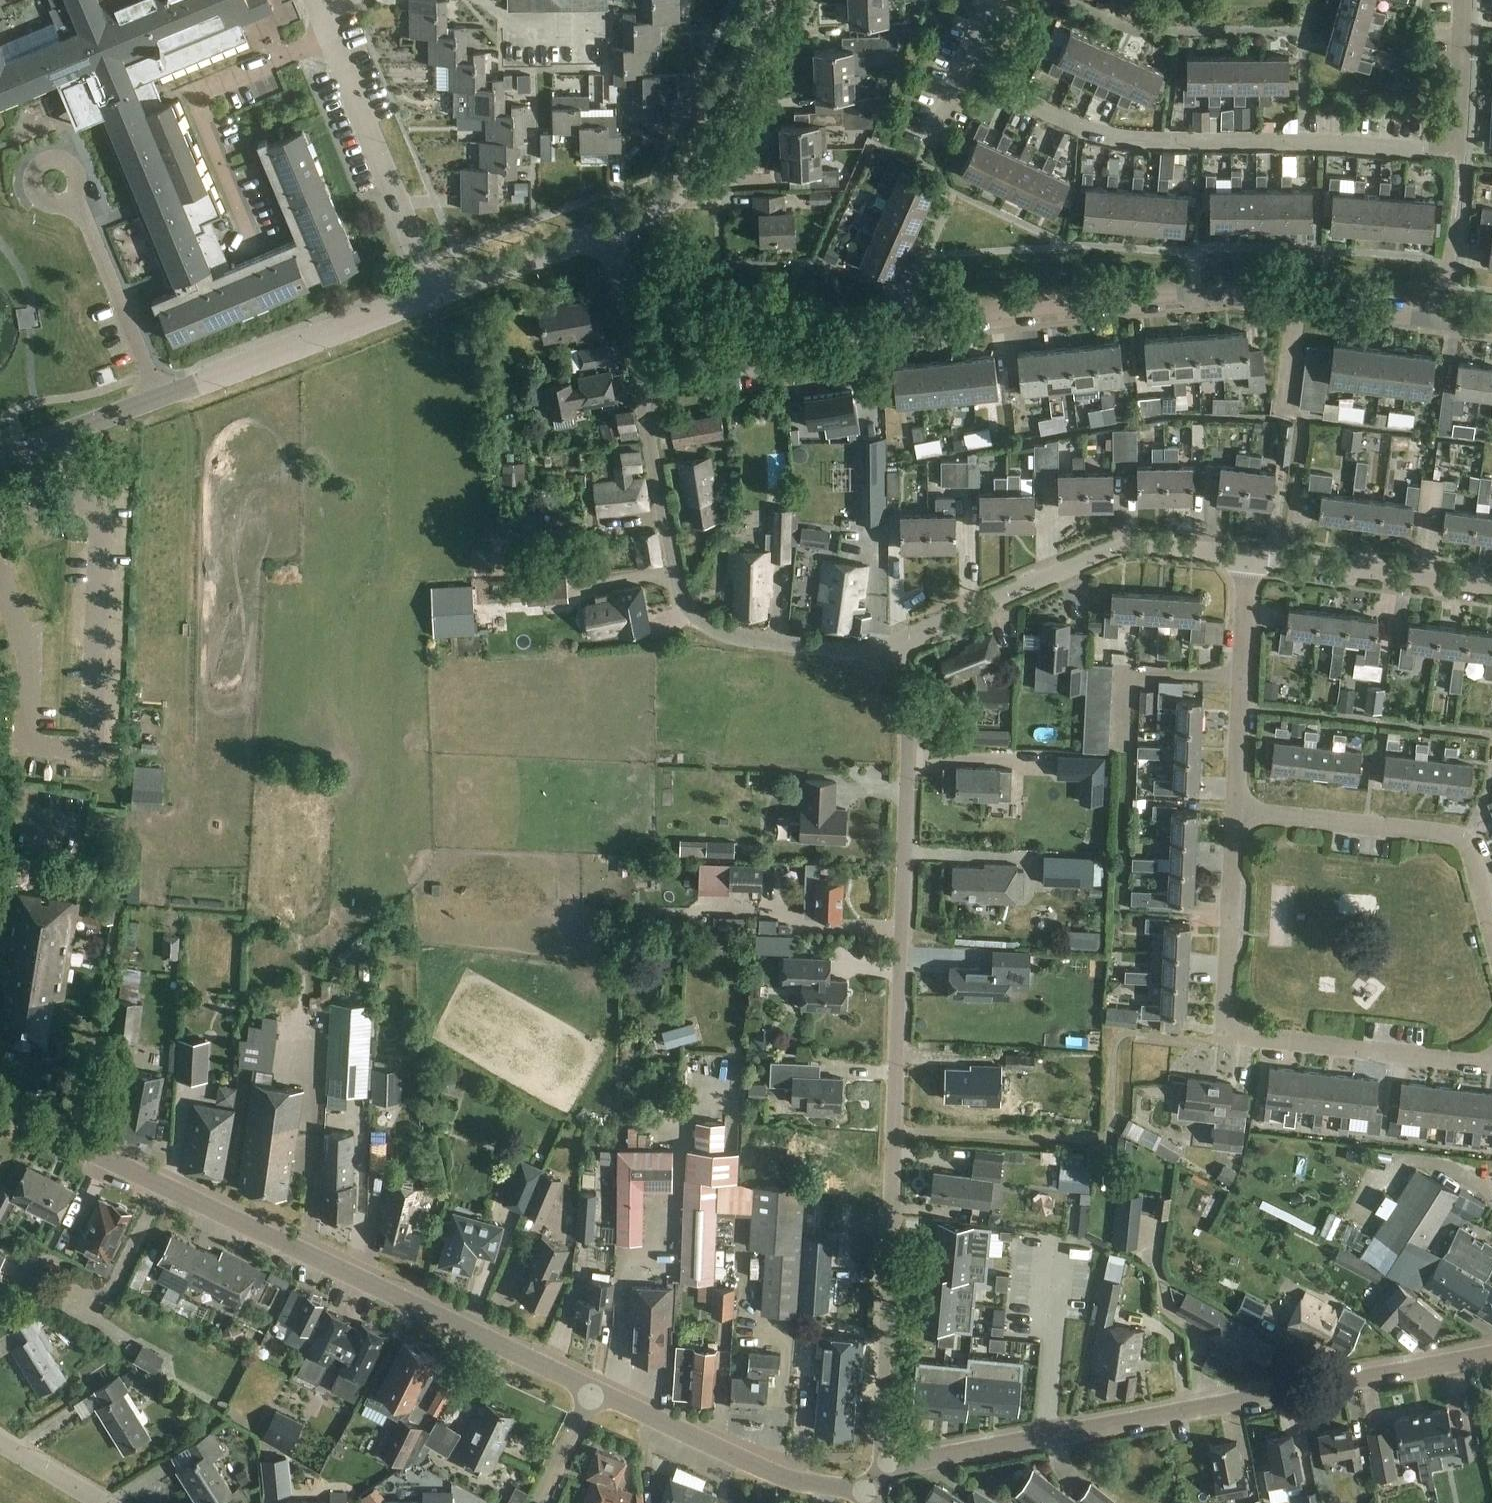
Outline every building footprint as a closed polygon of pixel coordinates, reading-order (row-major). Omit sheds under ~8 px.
[(71,75),(95,66),(98,73),(86,79),(97,103),(99,102),(104,114),(98,117),(134,203),(139,215),(163,272),(169,287),(171,287),(170,285),(175,283),(176,285),(178,290),(166,295),(161,297),(152,301),(156,310),(160,308),(174,342),(358,265),(302,131),(268,145),(266,141),(258,144),(298,240),(238,265),(229,269),(221,249),(217,238),(212,227),(206,230),(203,224),(222,216),(175,101),(165,105),(161,95),(155,79),(172,71),(248,40),(241,23),(273,10),(269,0),(50,0),(52,6),(49,8),(54,21),(0,44),(0,105),(71,75)] [(428,35),(453,35),(453,33),(446,33),(446,0),(409,0),(409,35),(428,35)] [(519,0),(507,0),(507,10),(519,10),(519,0)] [(519,10),(532,10),(532,0),(519,0),(519,10)] [(532,10),(544,10),(544,0),(532,0),(532,10)] [(544,10),(557,10),(557,0),(544,0),(544,10)] [(557,10),(569,10),(569,0),(557,0),(557,10)] [(569,10),(582,10),(582,0),(569,0),(569,10)] [(582,10),(594,10),(594,0),(582,0),(582,10)] [(594,10),(607,10),(607,0),(594,0),(594,10)] [(642,21),(642,22),(661,22),(661,21),(679,21),(679,0),(642,0),(642,21)] [(849,1),(850,26),(878,25),(879,36),(887,36),(908,35),(907,22),(889,23),(888,0),(874,0),(849,1)] [(1339,7),(1370,16),(1369,20),(1384,23),(1387,13),(1372,9),(1375,0),(1341,0),(1339,7)] [(1339,7),(1333,32),(1364,41),(1363,44),(1377,48),(1380,37),(1366,33),(1369,20),(1370,16),(1339,7)] [(623,13),(623,48),(623,49),(650,49),(650,48),(661,48),(661,22),(642,22),(642,21),(636,22),(636,13),(623,13)] [(428,61),(447,61),(473,61),(473,60),(466,60),(466,25),(453,25),(453,33),(453,35),(428,35),(428,61)] [(1064,63),(1078,69),(1081,70),(1094,41),(1071,30),(1058,58),(1056,57),(1049,72),(1058,76),(1064,63)] [(1364,41),(1333,32),(1326,57),(1355,65),(1354,68),(1371,72),(1374,61),(1359,57),(1363,44),(1364,41)] [(843,49),(814,50),(815,75),(860,73),(866,73),(865,49),(887,48),(887,36),(879,36),(842,38),(843,49)] [(1087,73),(1101,79),(1104,80),(1117,51),(1094,41),(1081,70),(1078,69),(1072,82),(1081,86),(1087,73)] [(625,74),(632,74),(650,74),(650,49),(623,49),(623,48),(613,48),(614,84),(625,84),(625,74)] [(1111,84),(1123,89),(1127,91),(1141,61),(1117,51),(1104,80),(1101,79),(1095,92),(1105,97),(1111,84)] [(447,89),(467,89),(492,89),(492,87),(486,87),(486,52),(473,52),(473,60),(473,61),(447,61),(447,89)] [(1183,89),(1183,90),(1183,104),(1184,104),(1195,104),(1195,89),(1209,89),(1213,89),(1213,57),(1187,57),(1187,77),(1187,88),(1187,89),(1184,89),(1183,89)] [(1213,89),(1209,89),(1209,104),(1220,105),(1220,89),(1227,89),(1235,89),(1238,89),(1238,57),(1213,57),(1213,89)] [(1235,89),(1234,89),(1234,104),(1235,104),(1245,104),(1245,89),(1246,89),(1259,89),(1260,89),(1264,89),(1264,57),(1238,57),(1238,89),(1235,89)] [(1260,89),(1259,89),(1259,104),(1260,104),(1270,104),(1270,89),(1272,89),(1289,89),(1289,88),(1289,77),(1289,57),(1264,57),(1264,89),(1260,89)] [(1127,91),(1123,89),(1117,103),(1128,107),(1134,94),(1151,101),(1157,88),(1161,78),(1164,72),(1141,61),(1127,91)] [(860,73),(815,75),(816,99),(843,98),(844,111),(874,110),(874,96),(861,97),(860,73)] [(517,92),(530,92),(530,74),(517,74),(517,92)] [(632,74),(633,119),(669,118),(669,102),(678,101),(677,75),(668,75),(668,74),(650,74),(632,74)] [(467,115),(486,115),(512,115),(512,114),(504,114),(504,88),(512,88),(512,75),(504,75),(504,78),(492,78),(492,87),(492,89),(467,89),(467,115)] [(1177,90),(1183,90),(1183,89),(1184,89),(1187,89),(1187,88),(1187,77),(1178,76),(1177,90)] [(1161,78),(1157,88),(1165,92),(1170,82),(1161,78)] [(552,133),(579,133),(579,108),(580,108),(588,108),(588,95),(552,95),(552,133)] [(1220,116),(1220,105),(1209,104),(1209,116),(1220,116)] [(486,115),(486,141),(516,141),(516,142),(523,142),(523,105),(512,105),(512,114),(512,115),(486,115)] [(1234,107),(1234,127),(1249,127),(1249,107),(1234,107)] [(579,133),(579,152),(620,152),(620,130),(616,130),(616,114),(580,115),(580,108),(579,108),(579,133)] [(795,124),(780,125),(781,150),(820,149),(826,148),(826,124),(844,123),(844,111),(794,113),(795,124)] [(1209,111),(1193,111),(1193,130),(1209,130),(1209,111)] [(1261,121),(1261,131),(1273,131),(1273,121),(1261,121)] [(962,171),(985,182),(1001,148),(997,147),(989,143),(983,140),(989,126),(981,122),(973,137),(977,139),(962,171)] [(1047,169),(1031,203),(1054,214),(1062,197),(1069,182),(1070,180),(1052,172),(1058,158),(1069,134),(1060,130),(1049,154),(1043,168),(1047,169)] [(1001,148),(985,182),(1008,193),(1024,159),(1020,157),(1006,150),(1013,137),(1004,132),(997,147),(1001,148)] [(540,133),(540,142),(551,142),(551,133),(540,133)] [(858,133),(855,142),(863,146),(865,141),(867,137),(858,133)] [(962,151),(970,154),(977,139),(973,137),(969,136),(962,151)] [(479,141),(479,168),(505,168),(505,169),(505,178),(516,178),(516,142),(516,141),(486,141),(479,141)] [(1008,193),(1031,203),(1047,169),(1043,168),(1037,165),(1029,161),(1035,147),(1026,143),(1020,157),(1024,159),(1008,193)] [(820,149),(781,150),(782,174),(809,173),(810,186),(839,185),(838,169),(821,170),(820,149)] [(1160,152),(1159,178),(1169,179),(1172,179),(1173,163),(1174,152),(1160,152)] [(1148,154),(1125,155),(1126,173),(1149,172),(1148,154)] [(1110,157),(1108,173),(1118,174),(1119,158),(1110,157)] [(1082,158),(1081,171),(1082,171),(1083,171),(1093,172),(1093,158),(1083,158),(1082,158)] [(461,168),(461,196),(461,209),(498,209),(498,169),(505,169),(505,168),(479,168),(461,168)] [(875,190),(890,196),(892,192),(926,207),(936,184),(902,168),(894,187),(879,181),(875,190)] [(1078,201),(1085,202),(1083,224),(1108,227),(1112,190),(1107,189),(1092,188),(1093,172),(1083,171),(1082,189),(1080,189),(1078,201)] [(1108,227),(1134,229),(1137,192),(1132,192),(1132,191),(1117,190),(1118,174),(1108,173),(1107,189),(1112,190),(1108,227)] [(1210,228),(1236,228),(1236,191),(1231,191),(1231,190),(1216,190),(1216,175),(1206,175),(1206,192),(1210,192),(1210,209),(1210,228)] [(1236,228),(1261,228),(1261,191),(1257,191),(1257,190),(1241,190),(1241,175),(1231,175),(1231,190),(1231,191),(1236,191),(1236,228)] [(1261,228),(1286,228),(1286,191),(1282,191),(1282,190),(1266,190),(1267,175),(1257,175),(1257,190),(1257,191),(1261,191),(1261,228)] [(1286,191),(1286,228),(1312,228),(1312,190),(1292,190),(1292,175),(1282,175),(1282,190),(1282,191),(1286,191)] [(1137,192),(1134,229),(1159,231),(1162,194),(1157,194),(1157,193),(1142,192),(1143,176),(1134,176),(1132,191),(1132,192),(1137,192)] [(1330,230),(1355,232),(1359,195),(1354,195),(1354,194),(1339,193),(1340,178),(1330,177),(1329,194),(1333,195),(1333,196),(1331,215),(1330,230)] [(1162,194),(1159,231),(1184,233),(1188,196),(1167,194),(1169,179),(1159,178),(1157,193),(1157,194),(1162,194)] [(1355,232),(1381,234),(1384,198),(1379,197),(1364,195),(1365,180),(1355,179),(1354,194),(1354,195),(1359,195),(1355,232)] [(1381,234),(1406,236),(1409,200),(1404,199),(1389,197),(1390,182),(1381,181),(1379,197),(1384,198),(1381,234)] [(1062,197),(1070,201),(1074,185),(1069,182),(1062,197)] [(523,195),(529,194),(528,183),(515,183),(515,194),(515,195),(523,195)] [(1409,200),(1406,236),(1431,239),(1435,201),(1414,200),(1416,184),(1406,183),(1404,199),(1409,200)] [(809,190),(810,204),(831,203),(830,190),(809,190)] [(865,213),(879,219),(881,215),(916,230),(926,207),(892,192),(890,196),(883,210),(869,204),(865,213)] [(1201,209),(1202,209),(1210,209),(1210,192),(1206,192),(1203,192),(1201,192),(1201,209)] [(785,211),(784,194),(755,195),(756,219),(761,219),(762,242),(795,241),(794,211),(785,211)] [(1325,196),(1324,215),(1325,215),(1331,215),(1333,196),(1326,196),(1325,196)] [(1491,266),(1491,210),(1483,209),(1479,244),(1491,245),(1489,266),(1491,266)] [(854,236),(869,242),(871,238),(905,254),(916,230),(881,215),(879,219),(873,233),(858,226),(854,236)] [(1440,234),(1441,222),(1434,222),(1433,234),(1440,234)] [(1405,250),(1405,237),(1352,236),(1351,249),(1405,250)] [(871,238),(869,242),(863,256),(848,249),(844,259),(861,266),(862,263),(895,277),(905,254),(871,238)] [(1491,288),(1491,270),(1463,266),(1461,283),(1491,288)] [(728,300),(738,299),(738,289),(727,290),(728,300)] [(590,314),(587,300),(540,309),(546,340),(578,335),(580,343),(605,338),(600,312),(590,314)] [(1223,333),(1225,372),(1250,370),(1251,389),(1267,388),(1264,349),(1250,350),(1248,331),(1223,333)] [(1197,335),(1200,374),(1225,372),(1223,333),(1197,335)] [(1175,376),(1173,376),(1175,394),(1186,393),(1185,375),(1200,374),(1197,335),(1172,337),(1175,376)] [(1173,376),(1175,376),(1172,337),(1147,339),(1149,378),(1173,376)] [(1121,343),(1095,346),(1099,384),(1125,382),(1121,343)] [(1329,383),(1354,387),(1360,348),(1334,344),(1329,383)] [(580,350),(583,366),(609,362),(606,346),(580,350)] [(1095,346),(1070,348),(1074,386),(1097,384),(1099,384),(1095,346)] [(1307,346),(1305,359),(1330,362),(1331,350),(1307,346)] [(1045,350),(1049,389),(1050,397),(1060,396),(1060,388),(1073,386),(1074,386),(1070,348),(1045,350)] [(1354,387),(1380,390),(1385,351),(1360,348),(1354,387)] [(1380,390),(1406,393),(1411,355),(1407,354),(1408,350),(1396,349),(1395,353),(1385,351),(1380,390)] [(1049,389),(1045,350),(1020,353),(1023,391),(1049,389)] [(955,360),(945,361),(949,399),(974,396),(970,358),(967,358),(966,354),(954,355),(955,360)] [(996,355),(970,358),(974,396),(1000,394),(996,355)] [(1411,355),(1406,393),(1431,397),(1436,358),(1411,355)] [(1305,359),(1303,371),(1328,374),(1330,362),(1305,359)] [(945,361),(920,363),(924,401),(949,399),(945,361)] [(924,401),(920,363),(894,366),(898,404),(924,401)] [(1444,388),(1441,412),(1438,427),(1447,428),(1450,429),(1452,413),(1462,415),(1465,394),(1480,396),(1484,369),(1459,365),(1456,390),(1444,388)] [(1124,370),(1125,382),(1136,380),(1134,369),(1124,370)] [(1484,369),(1480,396),(1491,398),(1491,370),(1484,369)] [(1303,371),(1302,383),(1326,387),(1328,374),(1303,371)] [(616,401),(611,372),(579,378),(580,386),(572,388),(570,381),(546,386),(551,417),(553,417),(555,428),(575,425),(572,412),(576,411),(575,404),(583,403),(584,407),(616,401)] [(1302,383),(1300,396),(1325,399),(1326,387),(1302,383)] [(1139,399),(1140,416),(1162,411),(1163,396),(1139,399)] [(1175,411),(1175,396),(1163,396),(1162,411),(1175,411)] [(1325,399),(1300,396),(1299,408),(1323,411),(1325,399)] [(1213,412),(1226,413),(1226,398),(1214,397),(1213,412)] [(1226,398),(1226,413),(1239,413),(1240,398),(1226,398)] [(874,399),(809,404),(810,426),(855,423),(857,432),(876,431),(874,399)] [(768,404),(769,418),(783,417),(781,403),(768,404)] [(1339,405),(1337,419),(1350,421),(1352,406),(1339,405)] [(1102,408),(1104,423),(1117,420),(1114,406),(1102,408)] [(1352,406),(1350,421),(1362,422),(1364,408),(1352,406)] [(617,411),(622,439),(638,436),(634,408),(617,411)] [(1089,410),(1092,425),(1104,423),(1102,408),(1089,410)] [(1389,411),(1387,426),(1399,427),(1401,413),(1389,411)] [(671,421),(675,443),(724,434),(720,412),(671,421)] [(1401,413),(1399,427),(1412,429),(1414,414),(1401,413)] [(1065,415),(1052,417),(1055,432),(1067,430),(1065,415)] [(1055,432),(1052,417),(1039,420),(1042,434),(1055,432)] [(1032,422),(1016,421),(1015,437),(1031,438),(1032,422)] [(1278,461),(1290,462),(1295,423),(1283,421),(1278,461)] [(1192,423),(1192,447),(1204,447),(1204,422),(1192,423)] [(1254,422),(1253,430),(1262,431),(1263,423),(1254,422)] [(1453,423),(1452,435),(1473,438),(1475,426),(1453,423)] [(923,426),(912,427),(914,441),(925,440),(923,426)] [(1344,428),(1341,447),(1359,449),(1361,430),(1344,428)] [(976,432),(979,446),(992,444),(989,429),(976,432)] [(1113,430),(1113,460),(1125,460),(1124,430),(1113,430)] [(1124,430),(1125,460),(1137,460),(1136,430),(1124,430)] [(964,438),(967,449),(979,446),(976,432),(964,434),(964,438)] [(885,438),(854,438),(854,468),(856,468),(856,522),(885,522),(885,438)] [(952,440),(955,451),(967,449),(964,438),(952,440)] [(927,441),(929,456),(942,454),(939,439),(927,441)] [(1046,445),(1046,470),(1058,470),(1058,440),(1046,442),(1046,445)] [(914,444),(917,458),(929,456),(927,441),(914,444)] [(612,445),(616,482),(594,485),(597,516),(623,513),(623,512),(649,508),(645,479),(632,480),(631,468),(643,467),(639,442),(621,444),(612,445)] [(1389,460),(1390,443),(1363,442),(1363,459),(1389,460)] [(1034,469),(1046,470),(1046,445),(1034,445),(1034,469)] [(1138,499),(1166,499),(1166,447),(1164,447),(1165,455),(1152,455),(1152,466),(1138,466),(1138,499)] [(1179,447),(1166,447),(1166,499),(1194,499),(1194,466),(1179,466),(1179,447)] [(1218,499),(1245,502),(1249,469),(1250,454),(1237,453),(1235,468),(1222,466),(1219,494),(1218,499)] [(1249,469),(1245,502),(1273,505),(1277,473),(1260,471),(1262,456),(1250,454),(1249,469)] [(1086,507),(1086,474),(1085,474),(1085,456),(1073,456),(1074,474),(1058,474),(1059,507),(1086,507)] [(720,522),(710,457),(678,462),(683,491),(688,491),(694,526),(720,522)] [(775,472),(791,473),(792,461),(776,460),(775,472)] [(1357,461),(1354,486),(1364,488),(1368,462),(1357,461)] [(502,462),(502,484),(528,484),(528,462),(502,462)] [(942,486),(956,486),(956,469),(956,462),(941,462),(942,486)] [(956,462),(956,469),(956,486),(967,486),(967,462),(956,462)] [(979,462),(967,462),(967,486),(979,486),(979,462)] [(1205,464),(1205,493),(1219,494),(1222,466),(1205,464)] [(887,471),(887,495),(900,495),(900,471),(887,471)] [(1319,518),(1350,522),(1353,497),(1331,495),(1333,474),(1311,472),(1308,495),(1316,496),(1322,497),(1319,518)] [(981,527),(1008,527),(1008,473),(1008,477),(995,478),(995,494),(980,494),(981,527)] [(1020,473),(1008,473),(1008,527),(1035,527),(1035,494),(1020,494),(1020,473)] [(1114,473),(1086,474),(1086,507),(1114,507),(1114,473)] [(1468,491),(1478,493),(1480,477),(1470,475),(1468,491)] [(1478,493),(1477,502),(1488,503),(1491,478),(1480,477),(1478,493)] [(1443,489),(1456,491),(1457,482),(1444,480),(1443,489)] [(1384,501),(1381,526),(1412,530),(1415,509),(1420,510),(1423,486),(1408,484),(1405,504),(1384,501)] [(1443,534),(1473,538),(1477,513),(1476,513),(1454,510),(1456,491),(1443,489),(1440,512),(1446,513),(1443,534)] [(1350,522),(1381,526),(1384,501),(1353,497),(1350,522)] [(1477,502),(1476,513),(1477,513),(1489,514),(1490,503),(1488,503),(1477,502)] [(790,544),(798,545),(798,535),(798,509),(795,509),(792,509),(789,509),(774,508),(773,539),(773,544),(790,545),(790,544)] [(1491,540),(1491,515),(1489,514),(1477,513),(1473,538),(1491,540)] [(956,515),(928,516),(929,549),(957,549),(956,515)] [(929,549),(928,516),(901,516),(902,550),(929,549)] [(802,527),(799,546),(827,550),(830,531),(802,527)] [(532,533),(534,547),(576,542),(575,529),(532,533)] [(632,541),(637,568),(662,564),(656,532),(639,535),(640,540),(632,541)] [(605,544),(595,545),(597,555),(607,554),(605,544)] [(771,595),(772,551),(729,550),(729,575),(735,576),(734,614),(765,615),(766,595),(771,595)] [(862,593),(866,565),(826,560),(821,602),(827,603),(824,627),(868,633),(870,613),(863,612),(863,606),(854,605),(856,592),(862,593)] [(525,579),(525,581),(527,603),(540,602),(568,600),(566,577),(525,579)] [(435,638),(475,635),(472,584),(432,586),(435,638)] [(650,628),(641,586),(611,592),(612,593),(596,596),(599,608),(614,605),(620,635),(650,628)] [(1121,618),(1142,619),(1143,594),(1113,592),(1112,613),(1106,613),(1105,637),(1120,638),(1121,618)] [(1142,619),(1172,621),(1173,596),(1143,594),(1142,619)] [(1173,596),(1172,621),(1192,622),(1191,642),(1206,643),(1207,619),(1202,618),(1203,598),(1173,596)] [(1295,634),(1316,637),(1319,611),(1289,608),(1286,630),(1281,629),(1278,653),(1293,655),(1295,634)] [(1319,611),(1316,637),(1334,639),(1329,676),(1340,677),(1341,678),(1346,640),(1349,615),(1319,611)] [(1379,619),(1349,615),(1346,640),(1367,643),(1365,663),(1379,665),(1381,641),(1376,641),(1379,619)] [(1088,621),(1087,639),(1097,639),(1097,633),(1097,631),(1101,631),(1101,622),(1088,621)] [(1024,634),(1024,647),(1037,647),(1036,663),(1047,664),(1046,679),(1061,680),(1060,690),(1079,691),(1081,665),(1067,664),(1070,623),(1043,622),(1042,635),(1024,634)] [(1415,649),(1436,651),(1439,626),(1409,622),(1407,644),(1401,644),(1398,668),(1413,669),(1415,649)] [(1436,651),(1466,655),(1469,629),(1439,626),(1436,651)] [(1466,655),(1487,658),(1485,678),(1491,679),(1491,632),(1469,629),(1466,655)] [(1159,633),(1157,658),(1168,658),(1169,633),(1159,633)] [(987,684),(981,670),(1002,661),(991,635),(965,646),(966,648),(960,651),(961,653),(940,661),(949,683),(972,674),(976,683),(972,683),(972,708),(1008,709),(1009,684),(987,684)] [(1088,663),(1087,676),(1112,677),(1113,664),(1088,663)] [(1453,666),(1449,691),(1460,692),(1463,668),(1453,666)] [(1416,670),(1415,697),(1428,697),(1429,671),(1416,670)] [(1087,676),(1086,689),(1111,690),(1112,677),(1087,676)] [(1278,682),(1264,681),(1263,697),(1277,698),(1278,682)] [(1368,687),(1365,710),(1381,713),(1384,689),(1368,687)] [(1086,689),(1086,701),(1111,702),(1111,690),(1086,689)] [(1341,689),(1339,705),(1353,706),(1355,690),(1341,689)] [(1140,711),(1152,713),(1153,691),(1141,690),(1140,711)] [(1179,708),(1178,730),(1201,731),(1203,701),(1183,700),(1183,694),(1159,693),(1158,707),(1179,708)] [(1086,701),(1085,714),(1110,715),(1111,702),(1086,701)] [(1085,714),(1084,727),(1109,728),(1110,715),(1085,714)] [(1304,736),(1305,722),(1292,721),(1291,735),(1304,736)] [(1084,727),(1084,739),(1109,741),(1109,728),(1084,727)] [(1276,727),(1275,735),(1287,736),(1288,729),(1276,727)] [(1009,745),(1010,730),(971,729),(971,744),(1009,745)] [(1176,759),(1176,760),(1200,761),(1201,731),(1178,730),(1177,748),(1176,759)] [(1305,730),(1304,738),(1316,739),(1317,731),(1305,730)] [(1334,733),(1333,741),(1345,743),(1346,735),(1334,733)] [(1084,739),(1083,751),(1108,752),(1109,741),(1084,739)] [(1387,740),(1386,748),(1398,749),(1399,741),(1387,740)] [(1272,771),(1301,774),(1304,746),(1275,743),(1272,771)] [(1416,743),(1416,751),(1428,752),(1428,744),(1416,743)] [(1138,746),(1137,757),(1162,758),(1163,747),(1138,746)] [(1301,774),(1330,778),(1333,749),(1304,746),(1301,774)] [(1445,746),(1444,754),(1456,756),(1457,747),(1445,746)] [(1162,758),(1176,759),(1177,748),(1163,747),(1162,758)] [(1333,749),(1330,778),(1359,781),(1362,753),(1333,749)] [(1034,778),(1074,780),(1075,753),(1036,751),(1034,778)] [(1383,784),(1412,787),(1415,759),(1386,755),(1383,784)] [(1412,787),(1441,791),(1444,762),(1415,759),(1412,787)] [(1200,761),(1176,760),(1175,781),(1155,780),(1154,795),(1178,796),(1178,790),(1198,791),(1200,761)] [(1444,762),(1441,791),(1470,794),(1473,766),(1444,762)] [(955,797),(998,798),(999,770),(999,768),(956,766),(955,797)] [(999,770),(998,798),(1011,799),(1011,770),(999,770)] [(802,808),(802,822),(791,822),(790,839),(845,841),(846,810),(834,809),(835,782),(806,781),(805,808),(802,808)] [(133,788),(132,806),(161,808),(162,790),(133,788)] [(1136,799),(1132,799),(1132,812),(1142,811),(1142,808),(1146,808),(1146,799),(1136,799)] [(1173,821),(1172,842),(1196,844),(1198,814),(1177,813),(1177,807),(1153,806),(1152,820),(1173,821)] [(706,855),(734,856),(735,841),(707,840),(706,855)] [(706,855),(706,841),(681,841),(680,855),(706,855)] [(1172,842),(1170,872),(1195,874),(1196,844),(1172,842)] [(1093,887),(1093,885),(1094,858),(1094,857),(1044,855),(1043,885),(1093,887)] [(6,856),(2,882),(21,885),(26,859),(6,856)] [(1132,858),(1132,869),(1157,870),(1158,860),(1132,858)] [(619,872),(627,872),(627,870),(627,861),(619,861),(619,869),(619,872)] [(805,862),(803,917),(841,917),(842,882),(827,882),(818,881),(818,877),(819,863),(805,862)] [(763,865),(730,863),(729,889),(762,891),(763,865)] [(984,902),(1015,903),(1017,865),(985,864),(985,867),(953,866),(952,897),(984,898),(984,902)] [(785,885),(786,869),(773,869),(773,885),(785,885)] [(1130,904),(1148,905),(1172,906),(1172,901),(1193,902),(1195,874),(1170,872),(1170,893),(1149,892),(1131,891),(1130,904)] [(729,891),(729,878),(698,877),(698,890),(729,891)] [(107,890),(102,920),(113,922),(118,891),(107,890)] [(8,989),(55,997),(62,998),(78,901),(15,891),(5,951),(12,952),(10,965),(3,964),(0,985),(0,988),(8,989)] [(1309,899),(1310,910),(1328,909),(1328,898),(1309,899)] [(1008,930),(1010,919),(995,915),(993,926),(1008,930)] [(720,917),(719,929),(743,930),(743,918),(720,917)] [(1166,932),(1165,955),(1189,956),(1190,925),(1188,925),(1174,924),(1169,924),(1169,918),(1146,917),(1145,931),(1166,932)] [(760,919),(759,932),(791,933),(792,920),(760,919)] [(1113,936),(1113,919),(1095,919),(1094,936),(1113,936)] [(180,936),(163,935),(162,958),(178,959),(180,936)] [(780,953),(792,953),(792,935),(780,935),(780,953)] [(1036,938),(1036,954),(1064,953),(1063,936),(1036,938)] [(1097,950),(1097,937),(1066,936),(1066,948),(1097,950)] [(139,951),(135,950),(126,948),(124,957),(137,959),(139,951)] [(70,964),(82,966),(82,962),(84,953),(73,951),(70,964)] [(812,974),(813,957),(784,955),(783,982),(803,982),(802,1007),(846,1009),(848,979),(829,978),(820,978),(820,975),(812,974)] [(1165,955),(1163,985),(1187,986),(1189,956),(1165,955)] [(745,973),(751,992),(761,989),(770,1017),(799,1009),(791,984),(780,988),(773,964),(745,973)] [(112,1039),(131,1042),(142,969),(123,966),(116,1012),(112,1039)] [(323,966),(323,984),(333,984),(333,966),(323,966)] [(948,997),(992,999),(993,968),(950,966),(948,997)] [(1125,981),(1125,982),(1150,983),(1150,972),(1125,971),(1125,974),(1125,981)] [(1107,981),(1106,992),(1119,993),(1120,993),(1121,982),(1107,981)] [(1187,986),(1163,985),(1162,1006),(1142,1005),(1141,1019),(1165,1020),(1165,1014),(1186,1015),(1187,986)] [(55,997),(8,989),(1,1037),(47,1045),(55,997)] [(329,1033),(326,1092),(368,1095),(371,1035),(373,1005),(331,1002),(329,1033)] [(1107,1007),(1105,1023),(1136,1027),(1137,1010),(1107,1007)] [(666,1046),(697,1037),(693,1022),(662,1031),(666,1046)] [(762,1027),(752,1038),(764,1048),(774,1037),(762,1027)] [(239,1065),(253,1068),(272,1071),(276,1044),(247,1040),(244,1039),(239,1065)] [(180,1040),(178,1077),(207,1078),(209,1041),(180,1040)] [(1135,1047),(1132,1062),(1145,1065),(1148,1050),(1135,1047)] [(1000,1054),(999,1068),(1033,1070),(1034,1057),(1000,1054)] [(844,1077),(821,1076),(819,1076),(806,1076),(807,1062),(772,1060),(771,1085),(794,1086),(793,1102),(809,1103),(808,1113),(825,1114),(825,1110),(842,1111),(844,1077)] [(374,1061),(374,1069),(388,1069),(388,1061),(374,1061)] [(1295,1121),(1297,1105),(1293,1104),(1296,1070),(1269,1066),(1265,1101),(1288,1104),(1287,1120),(1295,1121)] [(374,1069),(373,1101),(388,1101),(388,1069),(374,1069)] [(945,1099),(987,1101),(988,1070),(946,1069),(945,1099)] [(151,1142),(155,1118),(158,1104),(156,1104),(161,1076),(127,1070),(115,1136),(151,1142)] [(1296,1070),(1293,1104),(1297,1105),(1316,1107),(1314,1124),(1313,1124),(1312,1130),(1322,1131),(1322,1125),(1324,1109),(1324,1108),(1319,1107),(1323,1073),(1296,1070)] [(1323,1073),(1319,1107),(1324,1108),(1324,1109),(1342,1111),(1341,1127),(1339,1126),(1338,1133),(1348,1134),(1351,1112),(1351,1111),(1346,1111),(1350,1076),(1323,1073)] [(444,1075),(439,1082),(443,1090),(452,1090),(456,1083),(452,1075),(444,1075)] [(1350,1076),(1346,1111),(1351,1111),(1351,1112),(1369,1114),(1367,1130),(1367,1132),(1379,1134),(1382,1112),(1373,1111),(1377,1079),(1350,1076)] [(1172,1088),(1186,1089),(1185,1101),(1179,1100),(1177,1116),(1207,1120),(1216,1121),(1215,1126),(1215,1136),(1214,1147),(1241,1150),(1247,1095),(1231,1093),(1232,1084),(1190,1079),(1190,1082),(1173,1080),(1172,1088)] [(253,1081),(238,1190),(286,1197),(291,1158),(294,1158),(304,1088),(253,1081)] [(1426,1137),(1428,1122),(1428,1121),(1425,1121),(1429,1085),(1402,1082),(1398,1118),(1420,1121),(1419,1136),(1426,1137)] [(764,1098),(765,1085),(749,1085),(749,1097),(764,1098)] [(1453,1140),(1454,1125),(1453,1124),(1457,1088),(1429,1085),(1425,1121),(1428,1121),(1428,1122),(1447,1124),(1445,1139),(1453,1140)] [(1481,1143),(1483,1129),(1483,1128),(1479,1128),(1483,1091),(1457,1088),(1453,1124),(1454,1125),(1473,1127),(1472,1142),(1481,1143)] [(1479,1128),(1483,1128),(1483,1129),(1491,1130),(1491,1092),(1483,1091),(1479,1128)] [(182,1169),(222,1177),(235,1110),(195,1102),(182,1169)] [(1269,1119),(1271,1106),(1260,1105),(1259,1118),(1269,1119)] [(1128,1119),(1122,1131),(1156,1149),(1160,1142),(1163,1137),(1128,1119)] [(1399,1134),(1401,1122),(1390,1120),(1388,1132),(1399,1134)] [(687,1178),(685,1178),(681,1280),(713,1282),(715,1180),(736,1181),(738,1151),(723,1150),(725,1122),(696,1121),(695,1149),(688,1149),(687,1178)] [(371,1140),(384,1140),(384,1130),(371,1130),(371,1140)] [(321,1183),(324,1183),(323,1217),(323,1220),(325,1222),(334,1223),(336,1221),(336,1218),(352,1219),(354,1185),(353,1185),(354,1133),(330,1132),(329,1150),(323,1149),(321,1183)] [(1154,1152),(1174,1163),(1180,1154),(1160,1142),(1156,1149),(1154,1152)] [(671,1189),(671,1148),(617,1148),(617,1241),(641,1241),(642,1189),(671,1189)] [(976,1148),(974,1161),(1002,1164),(1003,1158),(1004,1152),(976,1148)] [(615,1151),(604,1151),(604,1164),(605,1164),(614,1164),(615,1164),(615,1151)] [(1009,1159),(1009,1160),(1022,1161),(1023,1151),(1010,1151),(1009,1159)] [(1061,1162),(1060,1165),(1083,1166),(1083,1156),(1083,1154),(1061,1154),(1061,1155),(1061,1162)] [(503,1203),(524,1211),(541,1170),(541,1169),(521,1161),(503,1203)] [(999,1183),(1002,1164),(974,1161),(971,1178),(934,1173),(930,1199),(987,1207),(991,1181),(999,1183)] [(1229,1185),(1236,1171),(1224,1164),(1216,1178),(1229,1185)] [(73,1189),(28,1166),(15,1191),(5,1186),(0,1195),(0,1220),(5,1223),(16,1201),(56,1222),(73,1189)] [(1060,1166),(1058,1189),(1089,1192),(1092,1169),(1060,1166)] [(1407,1183),(1447,1210),(1448,1208),(1475,1222),(1485,1202),(1463,1190),(1461,1195),(1416,1169),(1407,1183)] [(524,1211),(545,1220),(562,1179),(541,1170),(524,1211)] [(383,1248),(415,1257),(421,1234),(413,1232),(423,1188),(392,1180),(383,1211),(385,1212),(381,1229),(388,1231),(383,1248)] [(1390,1272),(1418,1291),(1423,1284),(1461,1309),(1465,1304),(1474,1309),(1491,1321),(1491,1286),(1483,1281),(1491,1266),(1491,1248),(1460,1228),(1444,1253),(1443,1254),(1463,1266),(1462,1269),(1442,1256),(1426,1246),(1447,1210),(1407,1183),(1396,1200),(1386,1216),(1382,1222),(1360,1256),(1390,1272)] [(763,1312),(795,1314),(803,1189),(754,1186),(751,1247),(767,1248),(763,1312)] [(1081,1192),(1080,1203),(1090,1203),(1091,1193),(1081,1192)] [(581,1193),(578,1223),(594,1225),(596,1194),(581,1193)] [(1117,1193),(1112,1244),(1131,1246),(1134,1220),(1138,1221),(1139,1216),(1141,1195),(1117,1193)] [(79,1246),(91,1252),(86,1265),(107,1275),(114,1262),(109,1259),(130,1213),(127,1212),(126,1209),(119,1205),(116,1207),(101,1200),(79,1246)] [(804,1203),(803,1212),(811,1213),(812,1203),(804,1203)] [(1292,1216),(1287,1234),(1300,1237),(1305,1219),(1292,1216)] [(493,1257),(502,1226),(473,1218),(471,1227),(447,1221),(443,1237),(447,1238),(441,1264),(471,1272),(476,1252),(493,1257)] [(940,1223),(937,1250),(987,1255),(990,1228),(940,1223)] [(1362,1251),(1371,1236),(1348,1223),(1340,1238),(1362,1251)] [(1001,1229),(1000,1237),(1012,1237),(1013,1238),(1013,1230),(1001,1229)] [(183,1291),(186,1284),(203,1293),(205,1288),(223,1297),(220,1301),(227,1304),(237,1310),(243,1298),(245,1297),(246,1297),(247,1296),(248,1296),(249,1295),(249,1294),(250,1293),(251,1292),(251,1291),(251,1290),(251,1289),(251,1288),(251,1287),(250,1285),(251,1282),(259,1286),(266,1273),(258,1269),(247,1264),(223,1251),(219,1258),(173,1235),(160,1261),(165,1264),(158,1279),(183,1291)] [(547,1309),(562,1277),(559,1276),(562,1269),(559,1268),(569,1248),(542,1235),(529,1264),(534,1267),(520,1297),(547,1309)] [(804,1236),(800,1296),(823,1297),(827,1237),(804,1236)] [(144,1255),(142,1260),(151,1264),(154,1260),(153,1259),(158,1249),(148,1244),(144,1252),(146,1253),(145,1256),(144,1255)] [(1334,1260),(1376,1282),(1382,1271),(1339,1249),(1334,1260)] [(926,1273),(926,1274),(985,1280),(987,1255),(937,1250),(935,1274),(926,1273)] [(1095,1303),(1092,1318),(1111,1321),(1114,1308),(1116,1308),(1122,1281),(1121,1281),(1124,1267),(1107,1264),(1104,1277),(1099,1304),(1095,1303)] [(272,1271),(268,1279),(287,1288),(291,1280),(272,1271)] [(593,1271),(592,1279),(608,1281),(609,1273),(593,1271)] [(996,1273),(995,1289),(1007,1290),(1008,1290),(1009,1278),(1009,1274),(996,1273)] [(926,1274),(923,1300),(973,1304),(975,1280),(985,1281),(985,1280),(926,1274)] [(577,1298),(575,1310),(569,1310),(567,1324),(573,1324),(573,1326),(599,1330),(603,1301),(609,1302),(611,1283),(592,1280),(589,1299),(577,1298)] [(697,1300),(713,1301),(712,1314),(733,1315),(734,1288),(714,1287),(714,1283),(698,1282),(697,1300)] [(1439,1321),(1414,1298),(1415,1297),(1398,1282),(1372,1310),(1389,1326),(1399,1315),(1423,1338),(1439,1321)] [(671,1323),(673,1288),(632,1286),(630,1321),(635,1322),(632,1360),(665,1361),(667,1323),(671,1323)] [(279,1319),(292,1325),(285,1340),(301,1347),(307,1332),(321,1303),(307,1296),(306,1297),(292,1290),(279,1319)] [(1265,1364),(1274,1348),(1255,1337),(1256,1334),(1223,1315),(1224,1312),(1187,1292),(1176,1312),(1211,1331),(1208,1337),(1230,1349),(1225,1358),(1242,1368),(1249,1356),(1265,1364)] [(1246,1293),(1236,1312),(1257,1323),(1267,1304),(1246,1293)] [(1305,1294),(1287,1327),(1309,1339),(1311,1337),(1316,1339),(1317,1336),(1347,1352),(1365,1318),(1344,1307),(1340,1314),(1305,1294)] [(923,1300),(921,1326),(932,1327),(971,1331),(973,1304),(923,1300)] [(738,1317),(750,1321),(755,1305),(742,1301),(738,1317)] [(339,1369),(341,1370),(331,1390),(355,1401),(364,1381),(366,1382),(389,1336),(362,1323),(360,1326),(325,1309),(304,1353),(328,1364),(330,1361),(341,1366),(339,1369)] [(40,1392),(66,1376),(39,1332),(43,1329),(35,1315),(12,1329),(19,1342),(12,1346),(40,1392)] [(246,1333),(228,1324),(221,1337),(240,1346),(246,1333)] [(1101,1324),(1091,1385),(1097,1386),(1096,1391),(1116,1395),(1116,1393),(1133,1396),(1137,1372),(1131,1371),(1132,1360),(1138,1361),(1143,1331),(1101,1324)] [(991,1333),(1003,1334),(1003,1333),(1004,1326),(1004,1325),(992,1325),(991,1333)] [(939,1332),(938,1343),(953,1345),(954,1334),(954,1333),(939,1332)] [(819,1336),(815,1376),(820,1376),(860,1381),(864,1341),(819,1336)] [(990,1337),(989,1349),(1004,1350),(1005,1339),(1005,1338),(990,1337)] [(144,1344),(134,1362),(156,1373),(165,1355),(144,1344)] [(373,1389),(366,1402),(393,1416),(376,1452),(404,1466),(413,1460),(416,1458),(425,1442),(430,1433),(405,1421),(435,1359),(421,1352),(420,1348),(412,1344),(407,1345),(404,1344),(380,1393),(373,1389)] [(714,1399),(716,1366),(715,1366),(717,1348),(677,1345),(673,1396),(714,1399)] [(778,1370),(780,1353),(749,1351),(747,1377),(734,1376),(732,1408),(765,1410),(768,1370),(778,1370)] [(1203,1366),(1217,1373),(1224,1359),(1212,1353),(1210,1352),(1203,1366)] [(944,1364),(939,1414),(964,1417),(970,1357),(969,1357),(968,1367),(944,1364)] [(970,1357),(964,1417),(966,1417),(967,1407),(991,1410),(995,1360),(970,1357)] [(995,1360),(991,1410),(1017,1412),(1022,1362),(995,1360)] [(918,1362),(913,1412),(939,1414),(944,1364),(918,1362)] [(128,1384),(139,1378),(133,1368),(122,1375),(128,1384)] [(120,1376),(95,1391),(103,1404),(97,1407),(98,1409),(124,1451),(148,1436),(141,1424),(121,1392),(127,1389),(129,1391),(130,1390),(121,1375),(120,1376)] [(820,1376),(815,1430),(851,1433),(854,1393),(859,1394),(860,1381),(820,1376)] [(439,1416),(455,1388),(444,1382),(428,1410),(439,1416)] [(457,1454),(468,1459),(464,1466),(478,1473),(482,1466),(484,1467),(486,1462),(488,1458),(496,1462),(501,1452),(507,1438),(504,1437),(513,1416),(487,1404),(480,1419),(471,1438),(466,1435),(457,1454)] [(1447,1409),(1421,1414),(1431,1468),(1443,1466),(1441,1452),(1443,1452),(1441,1441),(1453,1438),(1447,1409)] [(278,1411),(263,1440),(288,1452),(302,1424),(278,1411)] [(1418,1457),(1420,1470),(1422,1479),(1432,1477),(1431,1468),(1421,1414),(1396,1419),(1401,1443),(1397,1445),(1400,1461),(1418,1457)] [(1354,1447),(1350,1427),(1320,1432),(1325,1457),(1345,1453),(1348,1469),(1363,1466),(1359,1446),(1354,1447)] [(235,1438),(257,1448),(261,1440),(239,1430),(235,1438)] [(197,1502),(214,1502),(232,1491),(213,1460),(224,1453),(211,1432),(188,1446),(196,1458),(177,1470),(197,1502)] [(1457,1436),(1461,1460),(1474,1457),(1470,1434),(1457,1436)] [(1294,1455),(1291,1435),(1280,1437),(1278,1436),(1272,1437),(1272,1438),(1268,1439),(1273,1468),(1264,1470),(1267,1488),(1284,1485),(1285,1488),(1300,1486),(1299,1480),(1302,1479),(1298,1454),(1294,1455)] [(1242,1473),(1236,1443),(1209,1448),(1215,1478),(1213,1479),(1217,1498),(1247,1493),(1244,1473),(1242,1473)] [(1371,1453),(1377,1480),(1397,1476),(1391,1449),(1371,1453)] [(633,1493),(618,1487),(628,1461),(598,1450),(588,1476),(594,1479),(584,1502),(629,1502),(633,1493)] [(429,1456),(421,1461),(424,1467),(432,1462),(429,1456)] [(262,1460),(266,1494),(290,1491),(286,1457),(262,1460)] [(293,1460),(292,1475),(308,1477),(309,1461),(293,1460)] [(250,1479),(243,1469),(235,1474),(242,1484),(250,1479)] [(1025,1476),(1027,1478),(1014,1495),(1024,1502),(1078,1502),(1035,1469),(1033,1470),(1031,1469),(1025,1476)] [(717,1495),(671,1478),(663,1499),(666,1501),(665,1502),(714,1502),(717,1495)] [(1085,1502),(1113,1502),(1116,1499),(1091,1481),(1079,1498),(1085,1502)] [(934,1502),(996,1502),(975,1490),(966,1502),(936,1483),(926,1498),(934,1502)] [(381,1502),(373,1490),(360,1498),(363,1502),(381,1502)] [(387,1502),(452,1502),(452,1493),(425,1493),(425,1501),(387,1502)] [(347,1494),(330,1494),(330,1502),(347,1502),(347,1494)]
